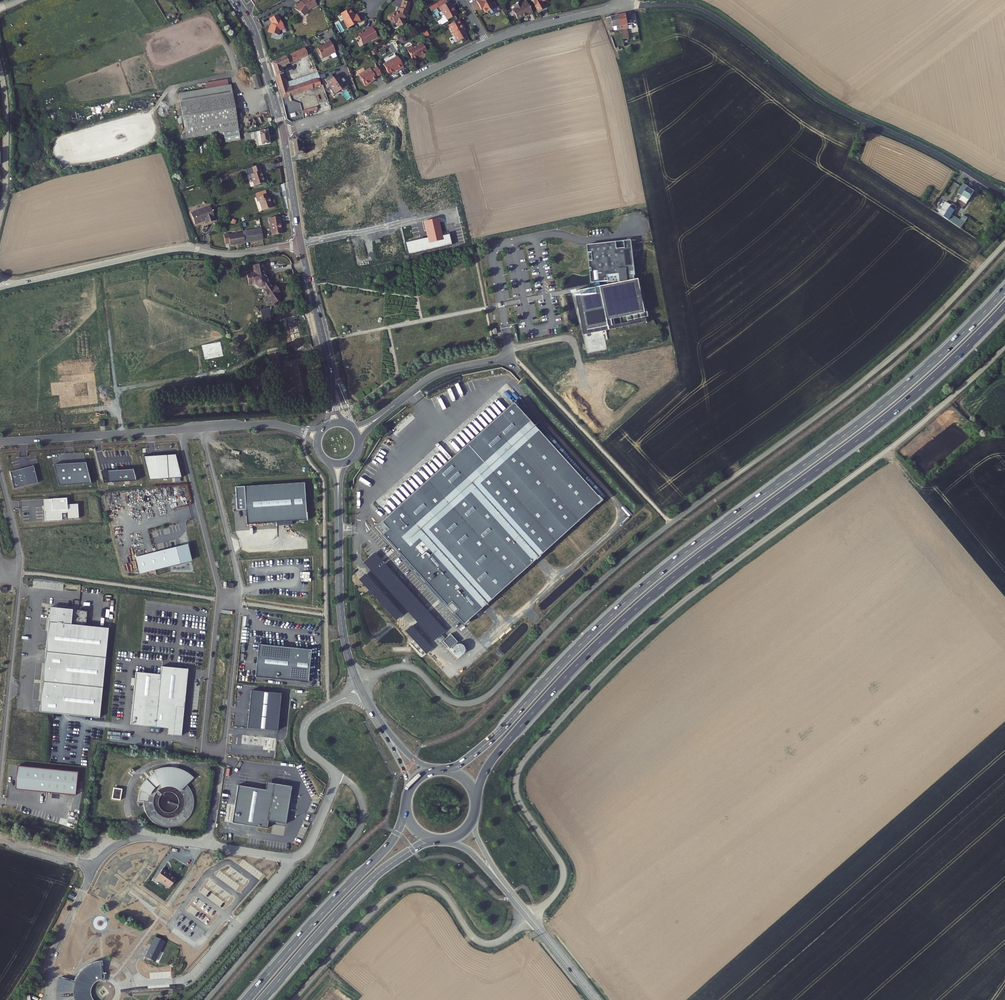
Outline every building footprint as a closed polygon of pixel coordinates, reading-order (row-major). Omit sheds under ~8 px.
[(308,0),(303,0),(298,2),(298,4),(296,5),(294,7),(293,6),(289,11),(298,19),(300,18),(301,15),(311,11),(310,10),(312,9),(308,0)] [(545,3),(544,0),(527,0),(535,16),(542,13),(539,7),(545,3)] [(493,18),(484,1),(472,7),(476,13),(477,12),(481,20),(484,18),(486,22),(487,22),(492,20),(492,19),(493,18)] [(454,22),(452,16),(451,17),(446,9),(444,10),(442,4),(428,12),(430,16),(431,17),(432,16),(434,15),(436,19),(439,18),(444,27),(454,22)] [(405,21),(408,7),(401,5),(399,13),(398,12),(396,17),(394,18),(394,17),(387,21),(387,23),(388,26),(391,26),(392,25),(394,27),(395,27),(396,27),(399,31),(405,27),(402,22),(405,21)] [(530,17),(524,6),(520,8),(518,6),(514,8),(515,11),(513,12),(518,21),(518,22),(519,22),(522,21),(522,20),(522,19),(525,18),(525,20),(530,17)] [(357,25),(353,18),(350,20),(346,12),(337,17),(340,24),(344,32),(357,25)] [(633,23),(631,13),(618,16),(621,30),(625,47),(626,49),(631,47),(631,45),(630,45),(631,44),(627,25),(633,23)] [(621,30),(618,16),(606,18),(608,28),(609,33),(621,30)] [(266,22),(268,27),(266,31),(264,30),(262,37),(273,40),(274,34),(279,32),(273,19),(266,22)] [(463,44),(458,32),(459,32),(456,26),(445,32),(454,49),(463,44)] [(361,50),(376,43),(371,31),(364,35),(365,36),(362,37),(361,36),(356,38),(358,44),(361,50)] [(335,52),(328,39),(323,41),(325,44),(317,48),(321,56),(324,55),(325,56),(329,54),(330,55),(335,52)] [(426,58),(421,48),(412,53),(411,51),(410,51),(405,54),(412,65),(416,63),(420,61),(421,64),(425,62),(424,59),(426,58)] [(306,49),(291,55),(272,63),(275,75),(282,72),(280,66),(307,54),(306,49)] [(395,62),(394,59),(393,60),(391,56),(385,60),(387,63),(382,66),(380,67),(385,78),(393,73),(394,75),(400,71),(400,70),(404,68),(400,60),(395,62)] [(372,81),(378,79),(373,70),(368,73),(367,71),(355,78),(355,79),(356,79),(357,82),(356,83),(357,85),(359,85),(361,91),(367,88),(367,87),(367,86),(373,83),(372,81)] [(284,78),(282,72),(275,75),(277,80),(284,78)] [(316,73),(285,82),(287,88),(318,79),(316,73)] [(261,86),(257,74),(250,76),(254,88),(261,86)] [(332,90),(336,96),(343,91),(344,92),(350,88),(347,83),(346,84),(339,76),(335,79),(333,76),(326,81),(330,86),(331,85),(333,89),(332,90)] [(282,98),(320,86),(318,79),(287,88),(285,82),(284,78),(277,80),(282,98)] [(238,128),(233,99),(232,94),(229,94),(229,91),(207,95),(207,98),(180,103),(186,134),(187,138),(209,134),(223,132),(238,129),(238,128)] [(99,110),(102,116),(114,111),(111,104),(99,110)] [(374,110),(371,111),(370,109),(358,114),(362,124),(378,117),(374,110)] [(269,144),(267,130),(244,134),(245,139),(256,138),(257,146),(269,144)] [(326,167),(329,175),(346,169),(344,162),(326,167)] [(256,185),(251,168),(244,170),(245,176),(242,177),(246,188),(256,185)] [(969,184),(971,181),(967,178),(959,190),(962,192),(967,183),(969,184)] [(368,205),(391,199),(386,179),(381,181),(383,189),(380,190),(381,194),(375,196),(376,199),(367,202),(368,205)] [(975,188),(969,184),(967,183),(962,192),(959,197),(967,201),(975,188)] [(268,209),(265,199),(263,199),(262,196),(250,200),(252,204),(254,203),(257,213),(268,209)] [(943,217),(950,205),(945,201),(937,213),(938,214),(943,217)] [(1004,206),(1004,205),(1001,202),(995,209),(1000,212),(1004,206)] [(959,217),(952,213),(956,206),(951,203),(950,205),(943,217),(959,228),(969,214),(964,210),(959,217)] [(216,221),(210,207),(191,214),(195,225),(205,221),(207,225),(216,221)] [(268,219),(271,236),(283,235),(280,217),(268,219)] [(442,236),(437,218),(423,221),(427,237),(406,242),(409,254),(452,244),(450,234),(442,236)] [(262,228),(244,232),(244,233),(246,242),(264,239),(262,228)] [(246,242),(244,233),(229,235),(229,233),(224,234),(226,244),(231,243),(231,245),(246,243),(246,242)] [(631,241),(587,245),(591,283),(604,282),(604,284),(605,286),(580,291),(583,308),(579,309),(581,322),(586,321),(588,331),(613,326),(611,319),(626,316),(627,321),(649,317),(648,312),(645,313),(638,280),(635,280),(634,276),(635,276),(631,241)] [(275,287),(270,279),(270,278),(269,278),(269,277),(267,263),(256,265),(257,272),(249,272),(251,283),(255,283),(257,284),(257,285),(258,286),(258,287),(259,287),(260,288),(261,288),(262,288),(263,288),(265,290),(266,292),(266,293),(267,295),(269,295),(274,302),(273,305),(277,306),(278,302),(283,299),(280,294),(282,292),(277,285),(275,287)] [(273,320),(272,308),(263,310),(264,322),(273,320)] [(301,332),(299,322),(302,321),(301,314),(284,317),(287,335),(301,332)] [(302,343),(301,332),(287,335),(288,343),(290,352),(307,349),(306,343),(302,343)] [(280,360),(279,354),(271,356),(272,362),(280,360)] [(283,373),(280,360),(272,362),(273,370),(274,374),(283,373)] [(284,382),(283,373),(274,374),(275,384),(284,382)] [(513,403),(375,527),(463,625),(600,501),(513,403)] [(175,454),(144,457),(149,479),(181,477),(175,454)] [(54,463),(60,485),(91,483),(86,462),(54,463)] [(34,465),(11,471),(15,489),(38,483),(34,465)] [(133,470),(101,472),(104,483),(135,480),(133,470)] [(304,482),(235,487),(237,510),(246,509),(247,524),(277,522),(277,526),(292,525),(292,521),(307,520),(304,482)] [(43,499),(45,520),(62,519),(61,512),(67,512),(68,518),(79,518),(78,503),(67,504),(67,497),(43,499)] [(187,545),(135,558),(139,573),(191,560),(187,545)] [(445,631),(374,552),(362,562),(433,641),(445,631)] [(401,615),(365,573),(358,579),(395,621),(401,615)] [(87,611),(50,607),(40,712),(99,718),(108,628),(86,626),(87,611)] [(432,647),(411,626),(405,632),(426,654),(432,647)] [(443,641),(450,649),(457,642),(450,634),(443,641)] [(311,650),(258,644),(255,677),(308,682),(311,650)] [(459,645),(457,645),(455,646),(454,648),(454,651),(454,653),(456,654),(458,655),(460,654),(462,653),(463,652),(463,649),(463,647),(461,646),(459,645)] [(168,734),(182,735),(188,668),(162,666),(161,674),(136,671),(131,723),(168,727),(168,734)] [(281,694),(251,690),(247,728),(277,731),(281,694)] [(77,772),(17,766),(15,790),(75,796),(77,772)] [(238,785),(232,823),(267,828),(268,821),(286,824),(292,786),(267,782),(265,790),(238,785)] [(120,787),(112,786),(110,797),(118,798),(120,787)] [(174,881),(167,876),(167,875),(161,870),(155,878),(167,889),(174,881)] [(156,967),(167,946),(157,940),(145,961),(156,967)] [(64,978),(62,982),(62,988),(62,994),(62,999),(95,999),(93,997),(91,992),(92,988),(94,984),(97,982),(101,980),(106,980),(106,974),(103,974),(103,961),(100,961),(96,962),(92,964),(89,966),(85,968),(82,971),(80,975),(78,978),(77,981),(64,978)]
